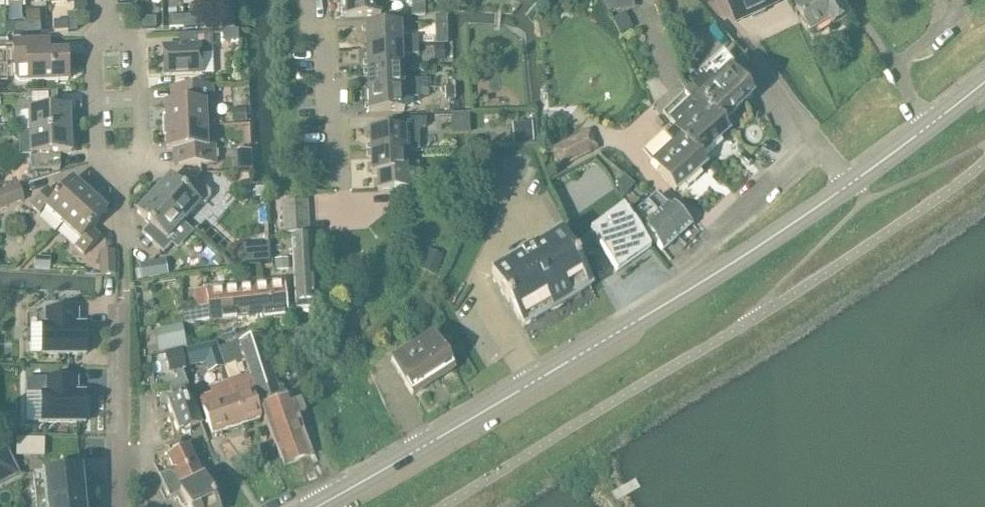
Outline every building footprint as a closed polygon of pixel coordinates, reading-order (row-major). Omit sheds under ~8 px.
[(396,0),(345,0),(345,19),(381,18),(380,4),(397,4),(396,0)] [(411,16),(425,15),(424,0),(410,0),(411,16)] [(446,0),(432,0),(438,10),(448,3),(446,0)] [(737,23),(749,17),(753,19),(766,13),(768,9),(780,3),(778,0),(727,0),(737,23)] [(841,0),(804,0),(806,3),(797,9),(812,34),(832,22),(835,27),(852,17),(841,0)] [(87,13),(86,1),(74,1),(75,13),(87,13)] [(625,15),(613,21),(620,36),(632,30),(625,15)] [(197,16),(196,17),(183,17),(184,27),(198,27),(197,16)] [(446,28),(445,16),(434,16),(434,28),(446,28)] [(183,17),(169,18),(169,28),(184,27),(183,17)] [(156,28),(156,18),(142,18),(142,29),(156,28)] [(68,32),(68,21),(54,22),(54,32),(68,32)] [(13,34),(27,34),(27,23),(12,24),(13,34)] [(27,23),(27,34),(41,33),(40,23),(27,23)] [(366,26),(367,48),(418,46),(418,37),(402,38),(401,24),(366,26)] [(238,30),(222,30),(222,43),(239,43),(238,30)] [(213,55),(212,34),(190,35),(190,47),(163,48),(164,77),(202,75),(201,56),(213,55)] [(45,54),(45,40),(14,42),(15,77),(20,83),(68,81),(67,53),(45,54)] [(367,48),(367,70),(403,69),(402,56),(419,55),(418,46),(367,48)] [(443,46),(433,46),(434,59),(444,59),(443,46)] [(367,70),(368,91),(428,89),(420,89),(420,80),(403,81),(403,69),(367,70)] [(699,99),(705,106),(729,133),(730,132),(724,125),(752,99),(728,73),(699,99)] [(166,128),(206,127),(206,106),(213,105),(213,88),(176,90),(177,105),(166,106),(166,128)] [(453,100),(453,88),(444,88),(444,100),(453,100)] [(429,94),(428,89),(368,91),(369,113),(404,112),(404,99),(420,98),(425,98),(425,94),(429,94)] [(28,95),(30,133),(71,132),(70,109),(58,110),(57,94),(28,95)] [(675,134),(681,140),(706,167),(707,166),(701,159),(729,133),(705,106),(675,134)] [(246,122),(246,109),(233,110),(234,122),(246,122)] [(370,131),(371,153),(406,152),(405,139),(414,139),(414,130),(416,130),(422,127),(422,117),(387,118),(387,130),(370,131)] [(512,124),(513,145),(534,143),(532,122),(512,124)] [(207,148),(206,127),(166,128),(167,151),(179,150),(179,166),(216,165),(215,148),(207,148)] [(599,150),(588,130),(551,150),(562,170),(599,150)] [(71,132),(30,133),(31,172),(60,171),(59,155),(71,154),(71,132)] [(676,194),(706,167),(681,140),(651,167),(676,194)] [(406,152),(371,153),(372,175),(389,175),(390,187),(420,185),(419,164),(406,164),(406,152)] [(161,185),(153,194),(184,222),(200,205),(206,205),(211,199),(211,193),(206,188),(205,188),(199,188),(187,177),(179,186),(171,178),(162,186),(161,185)] [(643,190),(626,177),(620,186),(637,199),(643,190)] [(45,210),(63,226),(92,194),(83,186),(81,188),(72,180),(56,198),(47,190),(31,207),(40,216),(45,210)] [(20,186),(0,192),(0,209),(24,201),(20,186)] [(101,202),(92,194),(63,226),(81,242),(75,248),(84,256),(100,238),(91,230),(108,213),(99,205),(101,202)] [(145,205),(137,214),(150,225),(142,234),(163,255),(173,245),(167,240),(184,222),(153,194),(144,203),(145,205)] [(310,232),(307,202),(282,204),(285,234),(310,232)] [(657,213),(655,215),(678,239),(692,227),(673,210),(670,213),(668,210),(660,217),(657,213)] [(663,253),(678,239),(655,215),(652,218),(655,222),(644,232),(663,253)] [(627,223),(594,247),(607,265),(621,284),(622,284),(653,260),(639,241),(627,223)] [(524,256),(525,258),(543,289),(556,310),(593,288),(561,235),(524,256)] [(314,309),(310,238),(292,239),(296,310),(314,309)] [(269,244),(241,246),(242,264),(270,262),(269,244)] [(429,250),(423,265),(437,271),(444,256),(429,250)] [(115,276),(114,252),(100,252),(101,276),(115,276)] [(36,256),(35,270),(49,271),(51,257),(36,256)] [(543,289),(525,258),(524,259),(523,257),(492,275),(524,329),(556,310),(543,289)] [(289,271),(288,259),(274,260),(275,272),(289,271)] [(150,276),(150,262),(137,263),(138,277),(150,276)] [(195,296),(196,309),(285,300),(284,283),(258,285),(259,289),(195,296)] [(285,300),(196,309),(198,324),(262,317),(262,320),(287,317),(285,300)] [(46,312),(46,326),(43,326),(42,356),(86,356),(86,326),(77,326),(78,312),(46,312)] [(181,330),(156,335),(159,350),(184,345),(181,330)] [(455,371),(434,337),(392,364),(414,398),(455,371)] [(260,338),(240,345),(243,357),(261,409),(278,452),(285,467),(293,464),(313,456),(290,398),(281,401),(260,338)] [(223,364),(243,357),(240,345),(239,343),(218,350),(223,364)] [(190,368),(205,364),(201,347),(186,351),(190,368)] [(183,349),(165,354),(169,374),(187,370),(183,349)] [(189,387),(183,372),(176,375),(178,381),(168,384),(174,401),(167,403),(179,434),(181,433),(184,435),(191,432),(192,429),(202,425),(195,406),(192,407),(185,388),(189,387)] [(246,376),(229,382),(244,426),(261,420),(246,376)] [(42,424),(85,424),(85,394),(77,394),(77,380),(46,380),(26,380),(26,395),(42,396),(42,424)] [(212,437),(244,426),(229,382),(213,388),(215,394),(199,399),(212,437)] [(184,490),(205,480),(190,448),(186,450),(182,443),(166,450),(171,460),(170,460),(171,464),(160,469),(166,489),(180,483),(184,490)] [(265,445),(256,448),(259,458),(268,455),(265,445)] [(3,449),(0,450),(0,484),(17,475),(3,449)] [(33,479),(36,506),(84,501),(81,473),(33,479)] [(166,489),(167,495),(181,493),(187,506),(217,506),(205,480),(184,490),(180,483),(166,489)]
